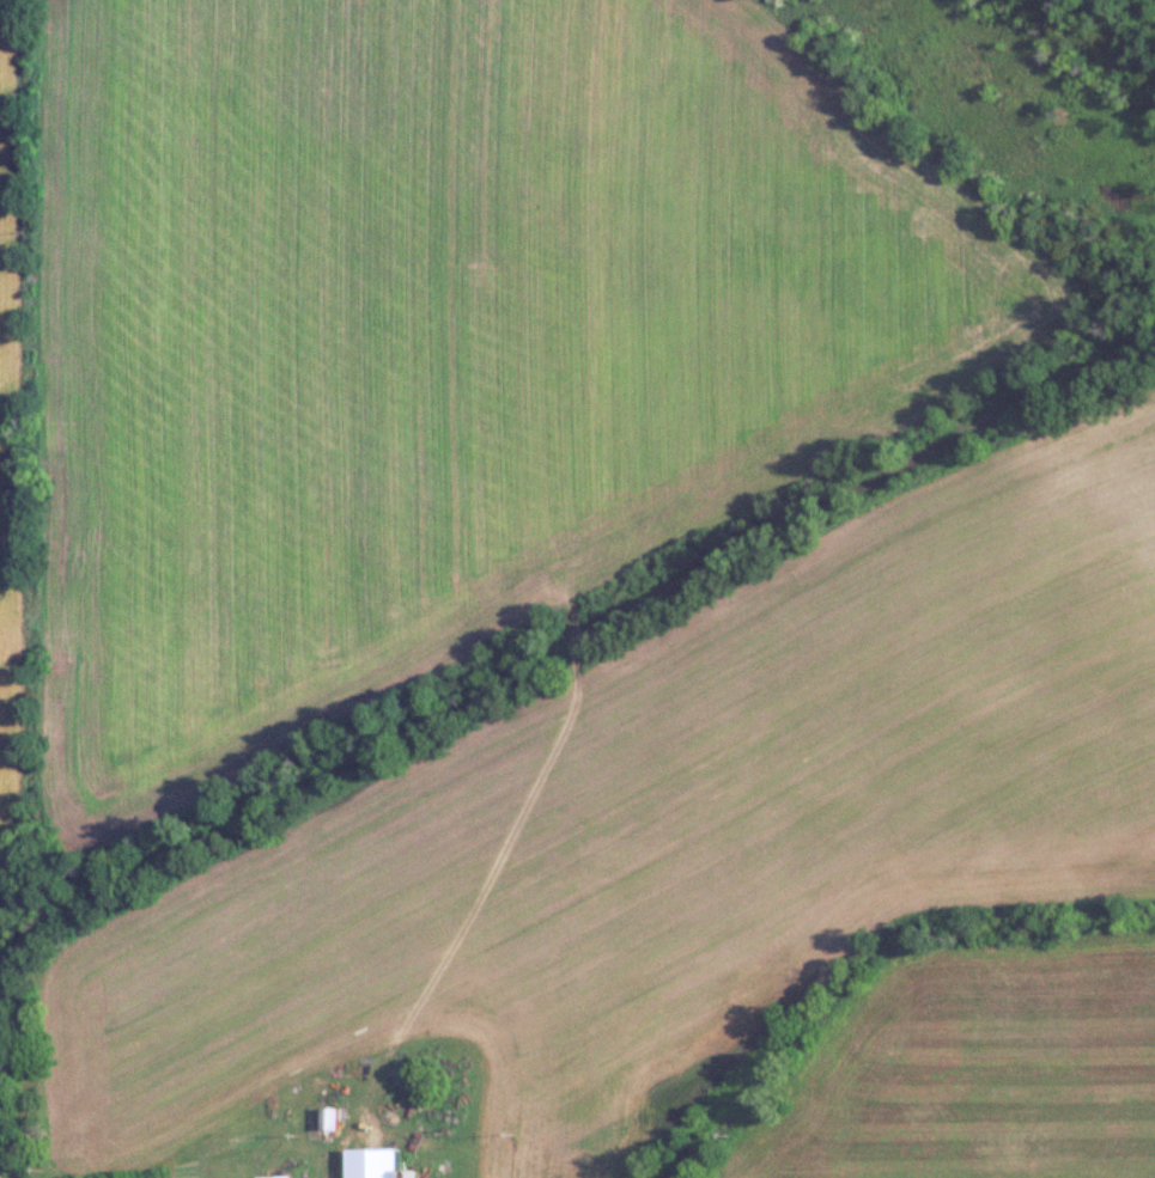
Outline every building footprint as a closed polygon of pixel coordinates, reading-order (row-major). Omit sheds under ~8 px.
[(337,1106),(321,1106),(321,1126),(337,1126),(337,1106)] [(347,1146),(347,1177),(398,1177),(398,1146),(347,1146)]
